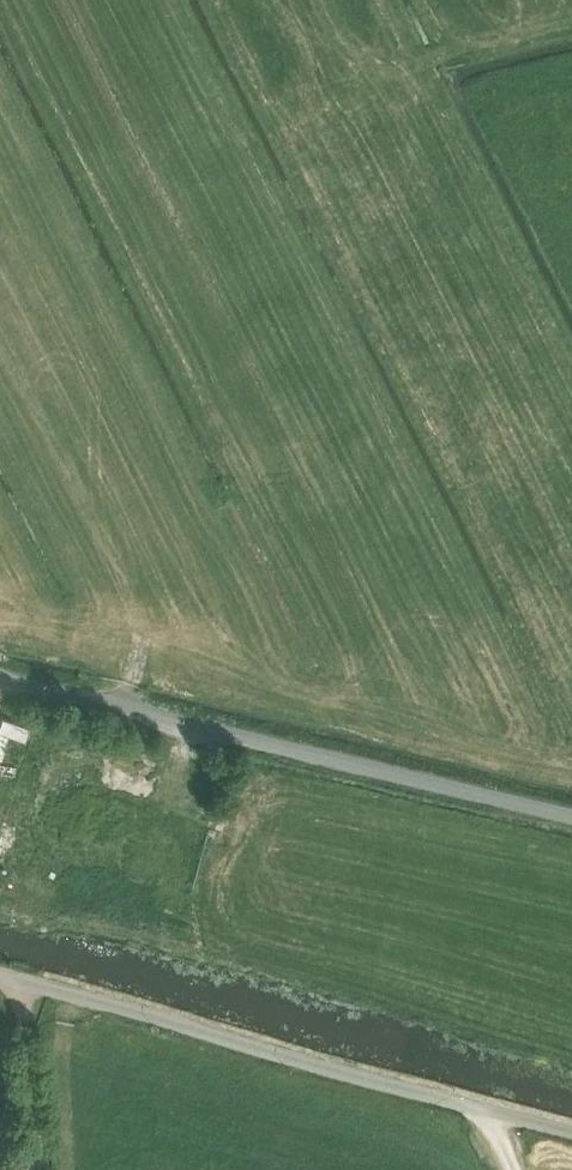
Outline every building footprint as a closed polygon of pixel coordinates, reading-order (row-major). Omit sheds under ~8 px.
[(78,796),(93,735),(4,713),(0,730),(0,777),(78,796)]
